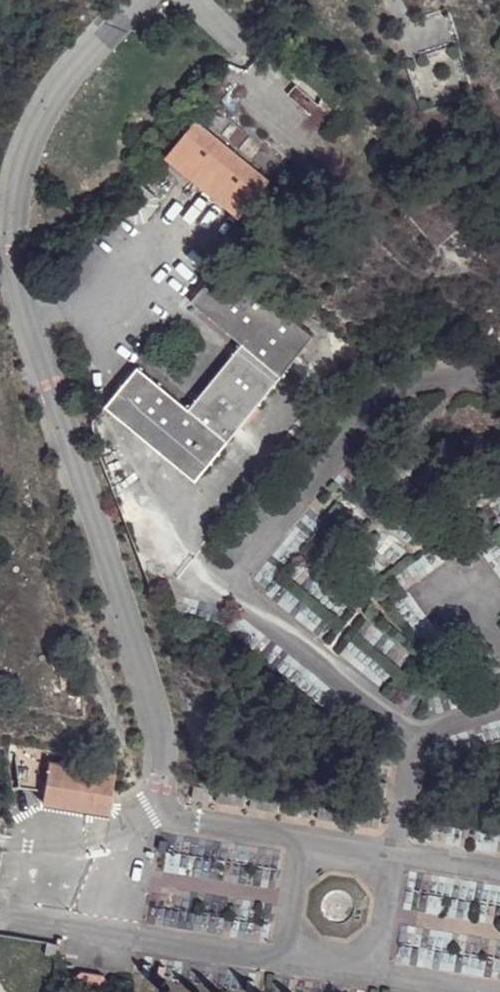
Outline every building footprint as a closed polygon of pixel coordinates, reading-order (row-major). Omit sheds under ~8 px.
[(280,185),(210,126),(179,165),(251,221),(280,185)] [(327,343),(236,270),(204,309),(254,350),(200,413),(151,373),(119,413),(205,486),(327,343)] [(111,769),(45,758),(39,795),(105,806),(111,769)] [(105,806),(39,795),(38,801),(104,812),(105,806)] [(55,942),(43,940),(41,952),(53,954),(55,942)] [(104,980),(99,973),(78,970),(72,975),(69,991),(102,991),(104,980)]
